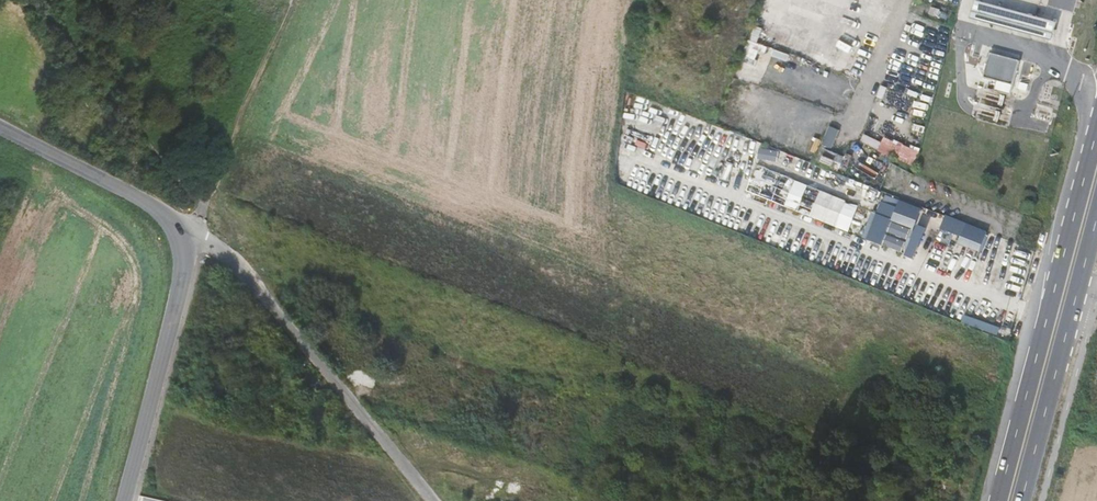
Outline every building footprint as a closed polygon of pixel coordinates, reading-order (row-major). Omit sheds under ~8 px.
[(971,17),(1017,29),(1053,39),(1058,20),(1022,10),(983,0),(976,0),(971,17)] [(991,52),(984,77),(1012,84),(1019,59),(991,52)] [(866,137),(864,142),(914,166),(921,151),(885,134),(881,144),(866,137)] [(767,156),(785,164),(789,155),(771,147),(767,156)] [(851,230),(860,203),(782,176),(773,202),(851,230)] [(917,224),(923,207),(885,194),(879,212),(872,210),(863,238),(917,257),(927,227),(917,224)] [(1026,199),(1023,207),(1031,210),(1033,202),(1026,199)] [(946,215),(941,228),(961,236),(959,243),(981,251),(989,230),(946,215)]
